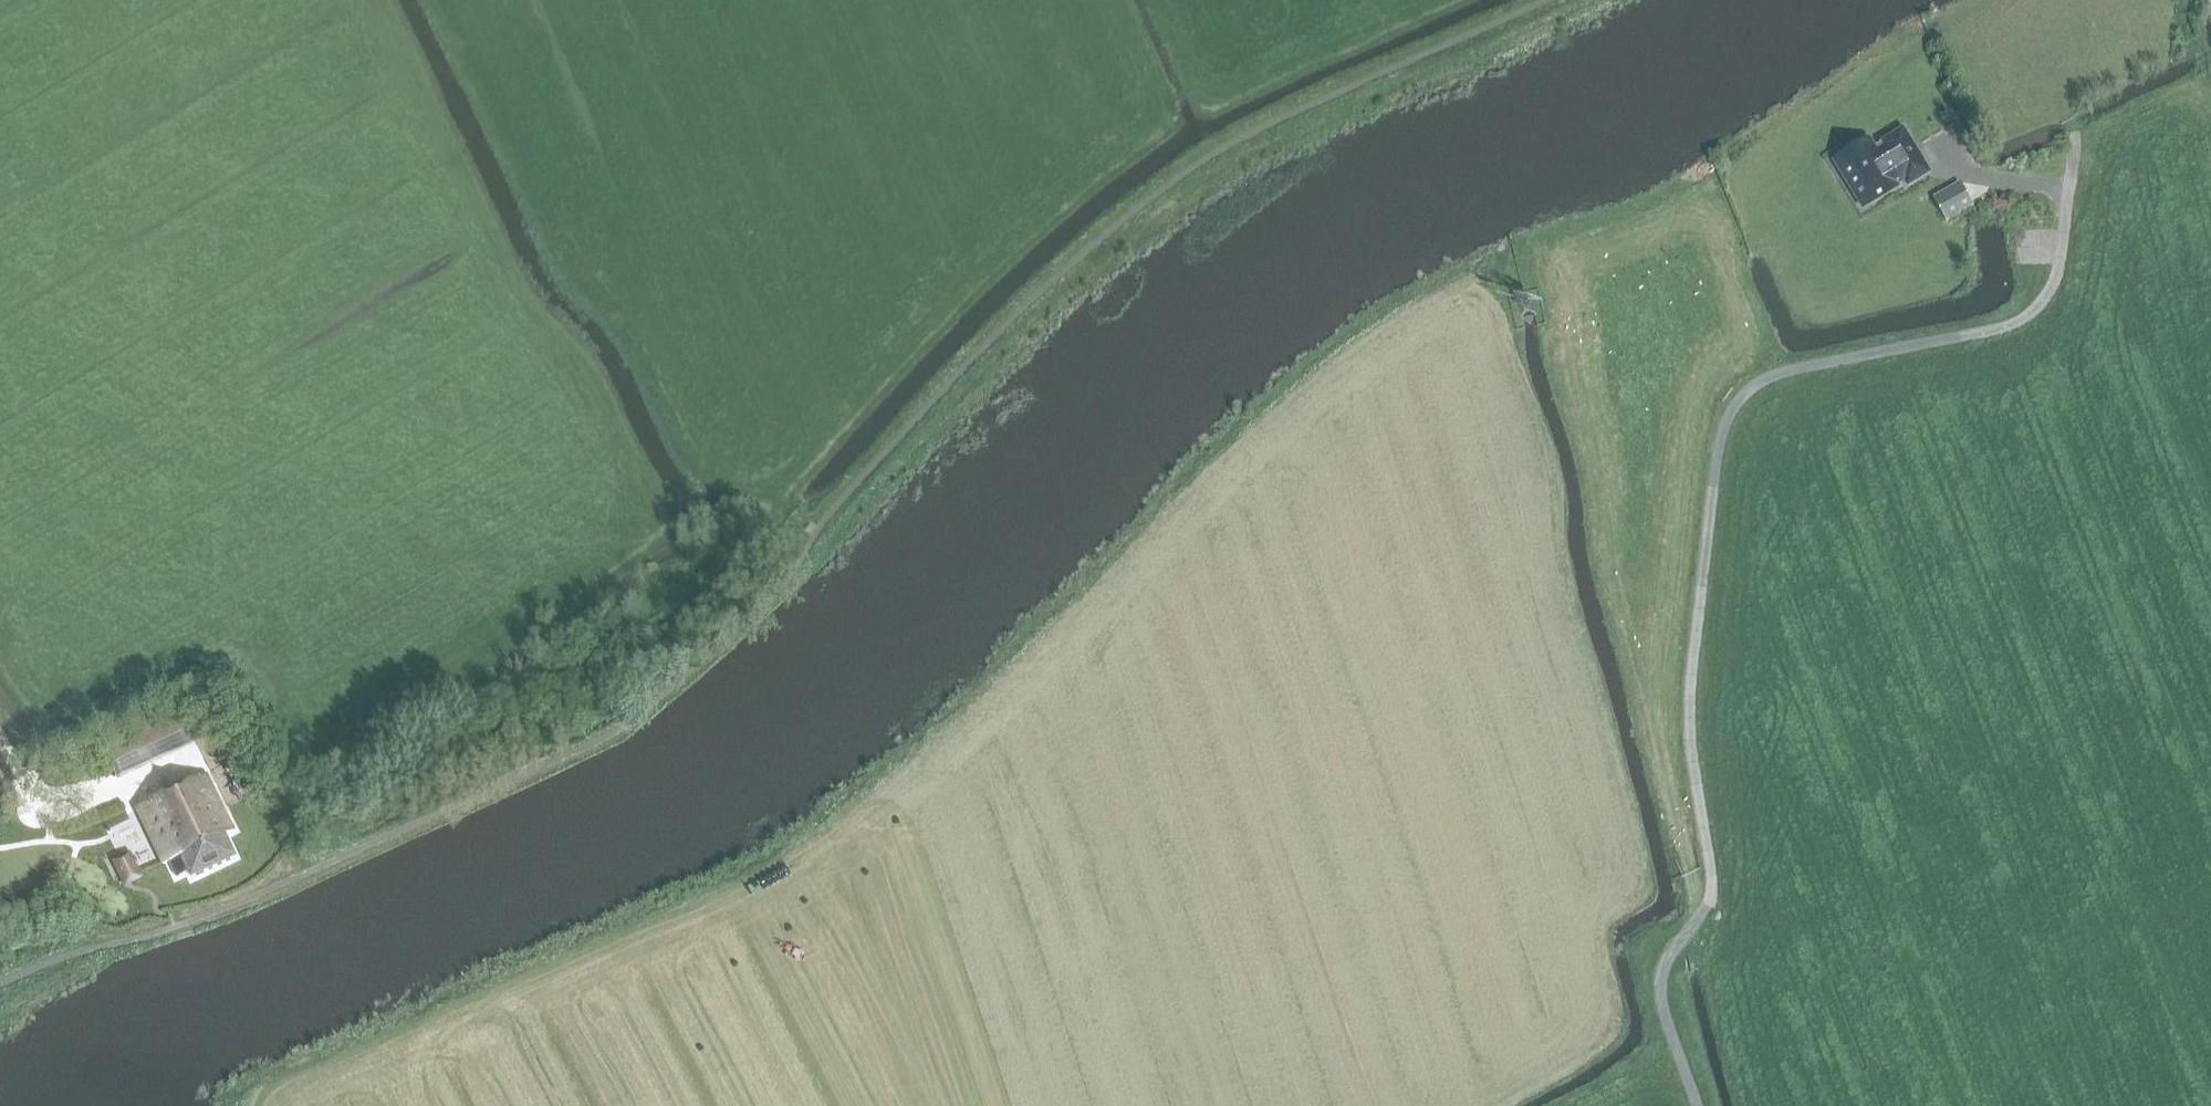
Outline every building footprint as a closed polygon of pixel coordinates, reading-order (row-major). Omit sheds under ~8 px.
[(1929,173),(1902,129),(1880,142),(1881,143),(1873,148),(1867,138),(1833,159),(1862,208),(1897,187),(1896,185),(1904,181),(1907,186),(1929,173)] [(1972,206),(1961,186),(1934,201),(1945,221),(1972,206)] [(160,721),(174,751),(196,740),(182,711),(160,721)] [(191,878),(234,857),(223,835),(233,830),(206,775),(136,809),(163,864),(168,861),(176,876),(188,871),(191,878)] [(124,889),(144,881),(131,851),(111,859),(124,889)]
